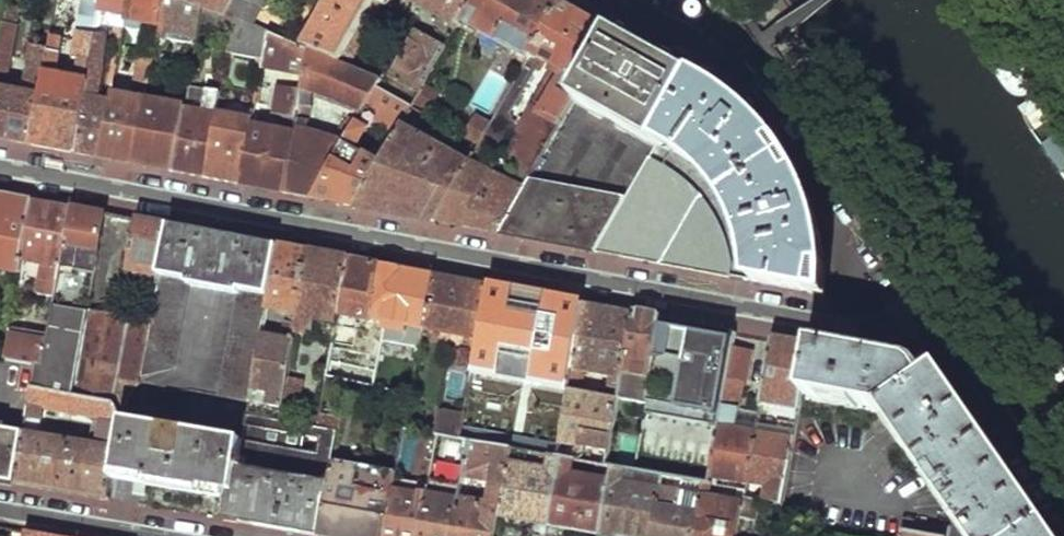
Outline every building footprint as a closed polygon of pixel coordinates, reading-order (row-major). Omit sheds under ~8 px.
[(0,53),(0,138),(7,139),(31,144),(52,46),(35,43),(26,93),(9,89),(23,26),(19,25),(25,0),(10,0),(0,53)] [(10,0),(0,0),(0,53),(10,0)] [(133,0),(106,0),(105,0),(103,14),(94,59),(87,93),(98,95),(102,76),(108,25),(128,28),(129,20),(133,0)] [(101,157),(116,160),(133,163),(169,0),(133,0),(129,20),(148,24),(132,96),(115,92),(114,98),(112,107),(101,157)] [(133,163),(153,167),(175,171),(188,106),(194,78),(184,76),(178,104),(153,101),(163,77),(174,27),(203,31),(205,23),(208,5),(196,0),(169,0),(133,163)] [(208,5),(230,13),(236,0),(196,0),(208,5)] [(230,13),(239,16),(258,23),(267,6),(273,0),(236,0),(230,13)] [(317,39),(310,49),(341,67),(377,0),(339,0),(317,39)] [(341,67),(352,70),(383,8),(386,10),(392,0),(377,0),(341,67)] [(440,13),(433,26),(439,37),(450,42),(458,27),(473,0),(417,0),(440,13)] [(458,27),(475,37),(476,35),(527,62),(530,57),(560,4),(554,0),(473,0),(458,27)] [(560,4),(530,57),(549,67),(520,122),(516,118),(511,127),(504,123),(525,83),(517,78),(492,122),(482,139),(534,168),(573,100),(612,32),(586,18),(560,4)] [(230,13),(208,5),(205,23),(236,29),(239,16),(230,13)] [(91,11),(81,57),(94,59),(103,14),(91,11)] [(239,16),(236,29),(232,51),(266,58),(272,28),(258,23),(239,16)] [(48,26),(35,43),(52,46),(54,36),(56,28),(48,26)] [(272,28),(266,58),(265,65),(307,73),(310,49),(304,45),(272,28)] [(416,32),(390,79),(419,96),(421,93),(445,49),(416,32)] [(612,32),(573,100),(655,143),(657,141),(694,77),(651,53),(612,32)] [(52,46),(31,144),(49,147),(75,152),(85,103),(87,93),(94,59),(81,57),(78,77),(61,75),(68,53),(64,53),(68,39),(54,36),(52,46)] [(310,36),(304,45),(310,49),(317,39),(310,36)] [(310,49),(307,73),(304,86),(303,91),(370,104),(379,89),(383,83),(372,78),(356,72),(352,70),(341,67),(310,49)] [(360,65),(356,72),(372,78),(374,70),(360,65)] [(525,66),(517,78),(525,83),(529,85),(537,72),(525,66)] [(263,72),(260,90),(269,92),(272,74),(263,72)] [(694,77),(657,141),(674,148),(694,164),(713,183),(728,207),(739,229),(745,253),(747,280),(827,297),(829,267),(821,232),(810,196),(797,171),(783,150),(781,146),(757,120),(729,98),(694,77)] [(286,192),(301,106),(303,91),(304,86),(281,83),(276,111),(289,114),(286,128),(254,123),(243,183),(260,187),(286,192)] [(188,106),(175,171),(189,173),(207,177),(219,112),(223,92),(211,89),(207,111),(188,106)] [(379,89),(370,104),(367,110),(400,130),(401,128),(412,108),(379,89)] [(260,90),(257,109),(269,111),(272,92),(269,92),(260,90)] [(98,95),(87,93),(85,103),(112,107),(114,98),(98,95)] [(419,96),(414,105),(421,109),(427,97),(421,93),(419,96)] [(101,157),(112,107),(85,103),(75,152),(88,154),(101,157)] [(301,106),(286,192),(297,194),(316,197),(360,122),(364,114),(360,111),(354,120),(350,117),(336,140),(308,135),(312,108),(301,106)] [(219,112),(207,177),(222,179),(243,183),(254,123),(255,118),(219,112)] [(482,139),(492,122),(474,112),(461,136),(478,146),(482,139)] [(360,122),(316,197),(332,200),(358,205),(382,162),(361,151),(373,130),(360,122)] [(382,162),(358,205),(396,212),(435,219),(467,165),(401,128),(400,130),(382,162)] [(646,159),(625,195),(593,250),(730,277),(707,213),(657,166),(646,159)] [(467,165),(435,219),(468,226),(498,232),(520,192),(473,165),(468,162),(467,165)] [(529,176),(520,192),(498,232),(549,241),(593,250),(625,195),(529,176)] [(20,274),(22,261),(33,201),(0,195),(0,270),(20,274)] [(33,201),(22,261),(45,265),(40,287),(41,288),(41,295),(44,295),(40,315),(45,316),(43,323),(49,324),(70,208),(49,204),(33,201)] [(70,208),(49,324),(47,334),(42,363),(39,366),(32,363),(29,382),(84,391),(100,308),(91,306),(106,215),(84,211),(70,208)] [(131,220),(124,263),(161,268),(168,227),(154,224),(131,220)] [(221,237),(168,227),(161,268),(158,283),(142,371),(158,367),(174,365),(189,282),(239,291),(219,391),(252,397),(253,389),(263,333),(268,307),(278,248),(221,237)] [(278,248),(268,307),(301,314),(312,254),(293,250),(278,248)] [(312,254),(301,314),(298,333),(316,336),(317,331),(335,333),(349,261),(327,257),(312,254)] [(349,261),(335,333),(327,376),(346,380),(354,338),(357,338),(361,316),(384,321),(383,327),(412,332),(413,326),(425,329),(435,277),(390,269),(349,261)] [(100,308),(84,391),(114,396),(119,372),(138,375),(140,376),(142,371),(158,283),(124,277),(122,289),(128,292),(124,312),(100,308)] [(459,281),(435,277),(425,329),(420,357),(429,358),(435,326),(464,331),(458,363),(473,366),(477,351),(489,287),(459,281)] [(502,289),(489,287),(477,351),(573,367),(582,304),(502,289)] [(582,304),(573,367),(566,411),(561,445),(607,453),(617,398),(607,397),(574,391),(574,379),(579,372),(611,378),(620,379),(631,313),(605,309),(582,304)] [(631,313),(620,379),(617,398),(646,404),(662,319),(644,316),(631,313)] [(716,426),(719,408),(729,353),(733,332),(662,319),(646,404),(645,413),(716,426)] [(47,334),(10,327),(4,359),(32,363),(39,366),(42,363),(47,334)] [(263,333),(253,389),(269,390),(266,405),(284,409),(291,370),(297,340),(263,333)] [(770,339),(759,400),(773,404),(771,413),(778,422),(797,425),(803,395),(811,347),(770,339)] [(811,347),(803,395),(882,408),(969,535),(1050,535),(937,371),(923,379),(915,368),(910,364),(811,347)] [(729,353),(719,408),(735,411),(737,411),(747,357),(729,353)] [(291,370),(284,409),(300,412),(307,372),(291,370)] [(119,372),(114,396),(125,396),(126,390),(138,375),(119,372)] [(327,376),(320,411),(339,415),(346,380),(327,376)] [(611,378),(607,397),(617,398),(620,379),(611,378)] [(114,396),(84,391),(29,382),(21,432),(13,482),(109,499),(114,468),(123,407),(125,396),(114,396)] [(529,404),(523,448),(548,453),(559,455),(561,445),(566,411),(529,404)] [(247,428),(123,407),(114,468),(226,488),(221,518),(318,534),(332,457),(337,428),(249,413),(247,428)] [(716,426),(708,474),(745,481),(746,475),(753,432),(732,429),(735,411),(719,408),(716,426)] [(753,432),(756,415),(737,411),(735,411),(732,429),(753,432)] [(445,412),(438,414),(434,433),(439,433),(459,437),(464,415),(445,412)] [(408,414),(406,428),(412,429),(414,415),(408,414)] [(519,424),(464,415),(459,437),(471,439),(512,447),(514,447),(519,424)] [(0,428),(0,480),(13,482),(21,432),(0,428)] [(753,432),(746,475),(765,478),(761,501),(783,506),(795,440),(753,432)] [(453,535),(495,535),(498,516),(509,458),(512,447),(471,439),(469,453),(464,472),(495,476),(489,501),(460,495),(453,535)] [(545,465),(509,458),(498,516),(551,525),(564,455),(559,455),(548,453),(545,465)] [(551,525),(581,530),(580,535),(600,535),(600,534),(611,474),(574,467),(576,458),(564,455),(551,525)] [(318,534),(327,535),(385,535),(395,481),(397,469),(332,457),(318,534)] [(600,534),(615,535),(652,535),(660,483),(611,474),(600,534)] [(462,485),(430,479),(428,488),(460,495),(462,485)] [(692,535),(735,535),(739,514),(741,498),(743,489),(743,487),(730,485),(727,494),(710,492),(711,482),(706,481),(702,480),(700,490),(692,535)] [(385,535),(419,535),(428,488),(395,481),(385,535)] [(652,535),(692,535),(700,490),(660,483),(652,535)] [(743,489),(741,498),(750,499),(751,491),(743,487),(743,489)] [(419,535),(453,535),(460,495),(428,488),(419,535)] [(741,498),(739,514),(756,518),(759,501),(750,499),(741,498)] [(766,535),(777,535),(780,522),(769,519),(766,535)]
